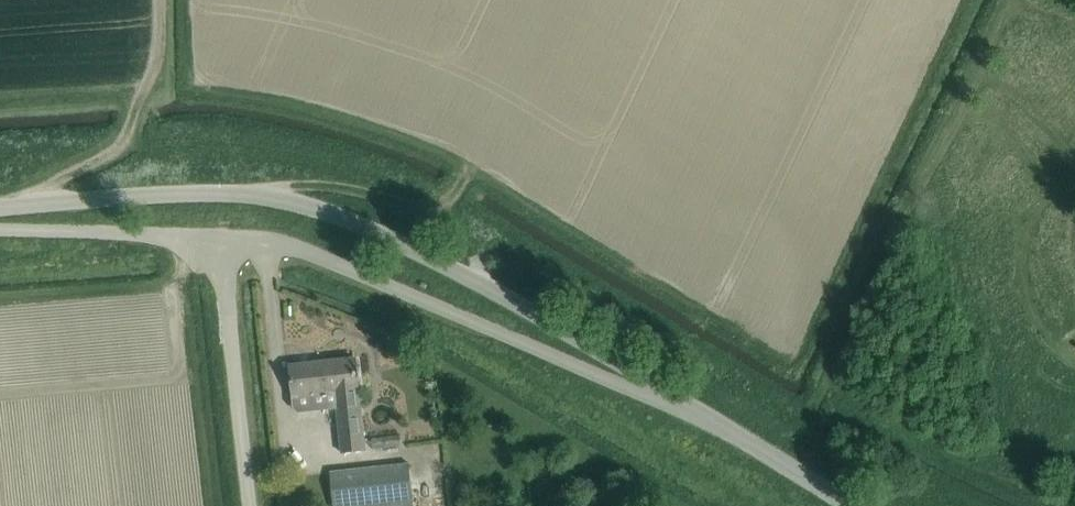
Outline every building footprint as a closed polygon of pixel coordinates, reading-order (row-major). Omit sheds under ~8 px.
[(297,411),(337,407),(342,453),(365,450),(355,358),(290,365),(294,405),(297,411)] [(412,498),(409,463),(330,471),(333,505),(413,505),(412,498)]
